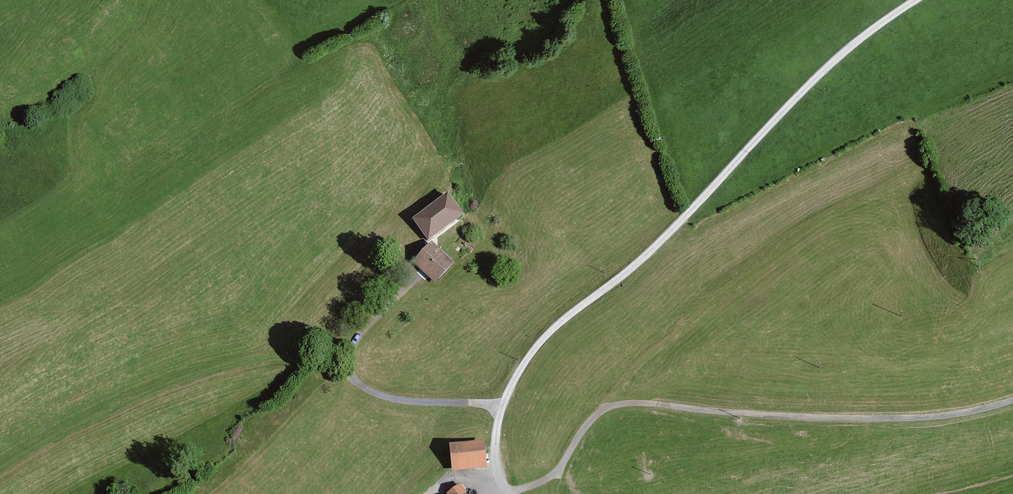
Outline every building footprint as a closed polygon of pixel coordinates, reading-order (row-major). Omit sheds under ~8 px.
[(446,195),(412,220),(428,241),(462,216),(446,195)] [(435,284),(453,265),(431,243),(413,262),(435,284)] [(485,465),(483,440),(448,444),(450,469),(485,465)] [(459,481),(444,492),(445,493),(461,493),(466,491),(459,481)]
